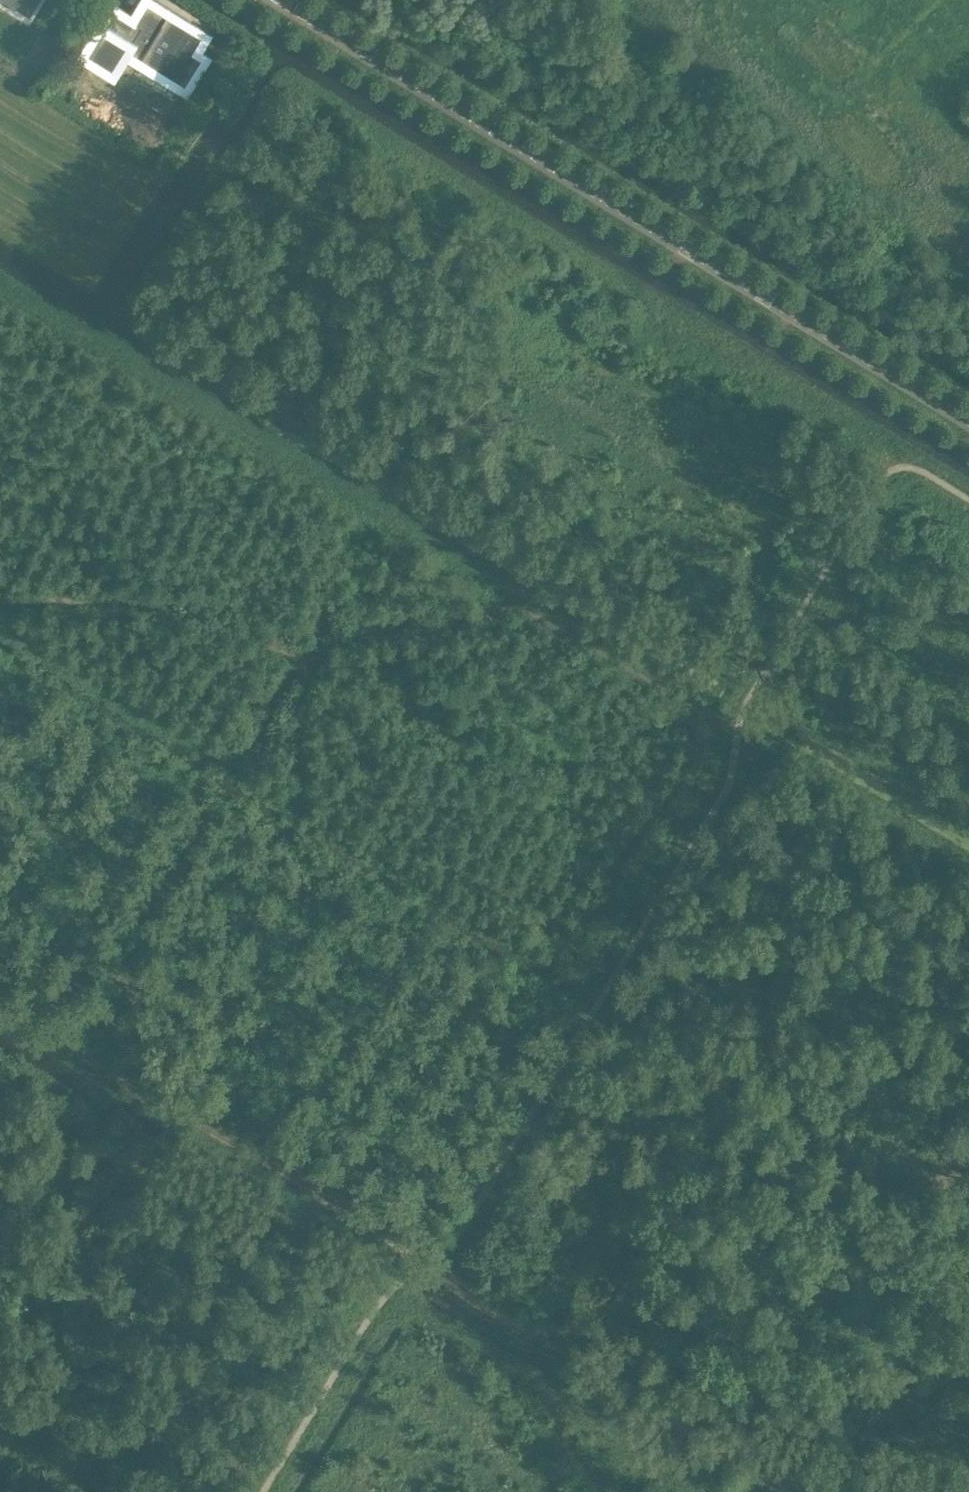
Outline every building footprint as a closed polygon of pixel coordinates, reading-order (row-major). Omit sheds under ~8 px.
[(186,69),(207,36),(149,0),(135,22),(115,10),(110,18),(109,17),(107,20),(108,20),(88,54),(115,71),(136,38),(186,69)]
